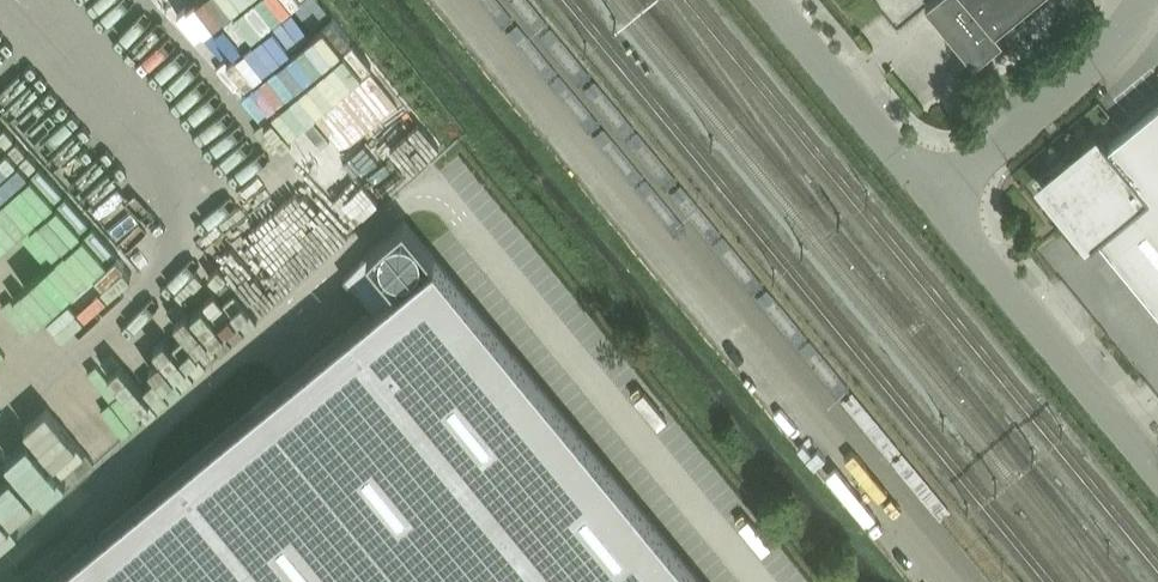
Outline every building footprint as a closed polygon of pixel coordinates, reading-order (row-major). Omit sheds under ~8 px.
[(926,2),(975,61),(1004,37),(997,29),(1032,0),(929,0),(926,2)] [(0,221),(0,307),(10,318),(17,312),(31,328),(142,228),(120,204),(91,230),(68,205),(149,132),(128,109),(120,117),(96,92),(52,131),(74,155),(0,221)] [(1157,307),(1157,103),(1109,143),(1103,136),(1082,153),(1088,159),(1077,167),(1072,161),(1045,184),(1093,242),(1100,236),(1157,307)] [(281,131),(236,166),(246,180),(292,145),(281,131)] [(137,233),(162,261),(183,243),(158,215),(137,233)] [(409,223),(389,240),(346,279),(371,310),(40,581),(704,581),(409,223)] [(273,249),(251,268),(271,290),(293,271),(273,249)] [(84,431),(33,474),(55,500),(180,393),(157,366),(129,389),(127,386),(103,406),(92,392),(68,412),(84,431)] [(11,392),(0,379),(0,401),(11,392)]
